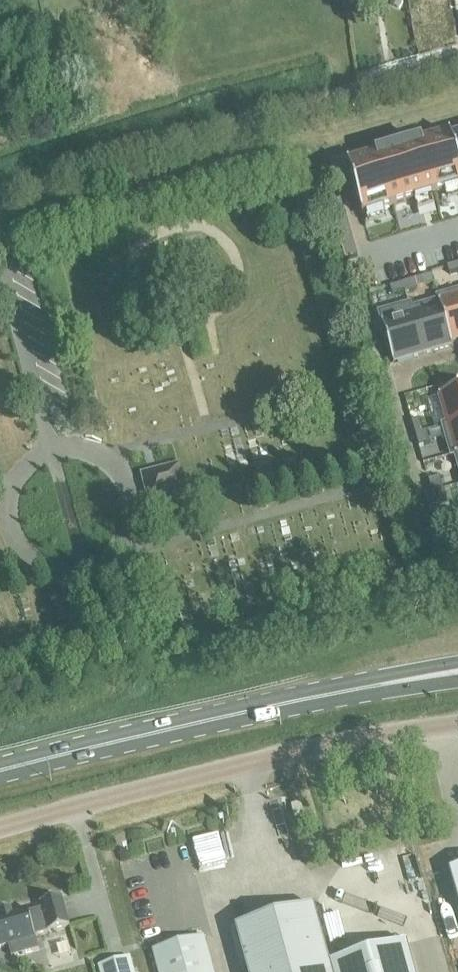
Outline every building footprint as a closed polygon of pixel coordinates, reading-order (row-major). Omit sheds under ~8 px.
[(390,4),(398,9),(402,0),(392,0),(390,4)] [(347,165),(362,217),(457,189),(457,166),(450,139),(451,139),(450,135),(347,165)] [(341,200),(328,203),(345,261),(357,257),(346,218),(341,200)] [(447,267),(449,275),(457,272),(457,264),(447,267)] [(415,280),(402,284),(405,292),(417,288),(415,280)] [(402,284),(390,288),(392,295),(405,292),(402,284)] [(437,297),(438,301),(450,343),(452,343),(457,341),(457,291),(437,297)] [(411,309),(409,310),(422,355),(453,346),(452,343),(450,343),(438,301),(411,309)] [(410,305),(379,313),(393,364),(422,355),(409,310),(411,309),(410,305)] [(428,399),(436,427),(442,426),(447,424),(447,425),(457,422),(457,390),(438,396),(428,399)] [(419,420),(411,422),(415,435),(423,432),(419,420)] [(442,426),(451,457),(455,456),(454,455),(457,454),(457,422),(447,425),(447,424),(442,426)] [(423,432),(415,435),(418,447),(430,444),(426,431),(423,432)] [(142,475),(149,503),(185,493),(177,465),(142,475)] [(439,477),(428,480),(432,493),(443,489),(439,477)] [(443,489),(432,493),(435,505),(447,502),(443,489)] [(290,806),(293,815),(302,813),(300,803),(290,806)] [(449,871),(457,903),(457,869),(449,871)] [(7,946),(11,958),(37,951),(34,937),(68,927),(60,898),(39,904),(41,910),(27,914),(26,910),(11,914),(10,910),(0,913),(0,949),(7,946)] [(234,928),(246,971),(413,971),(405,943),(329,964),(313,907),(234,928)] [(158,971),(213,971),(203,937),(152,951),(158,971)] [(98,966),(99,971),(133,971),(129,958),(98,966)]
